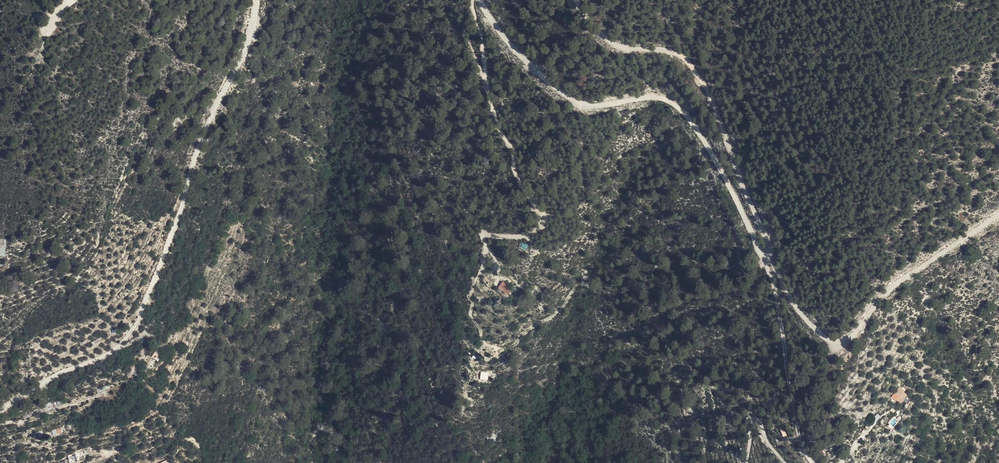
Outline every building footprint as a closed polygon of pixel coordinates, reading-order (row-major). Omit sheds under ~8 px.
[(509,280),(504,276),(500,280),(505,285),(509,280)] [(431,380),(436,377),(433,371),(428,374),(431,380)] [(487,380),(489,372),(481,371),(480,379),(487,380)] [(895,400),(896,399),(899,395),(901,396),(901,395),(905,390),(900,386),(895,392),(894,391),(891,396),(895,400)] [(876,411),(867,421),(871,422),(879,414),(876,411)]
